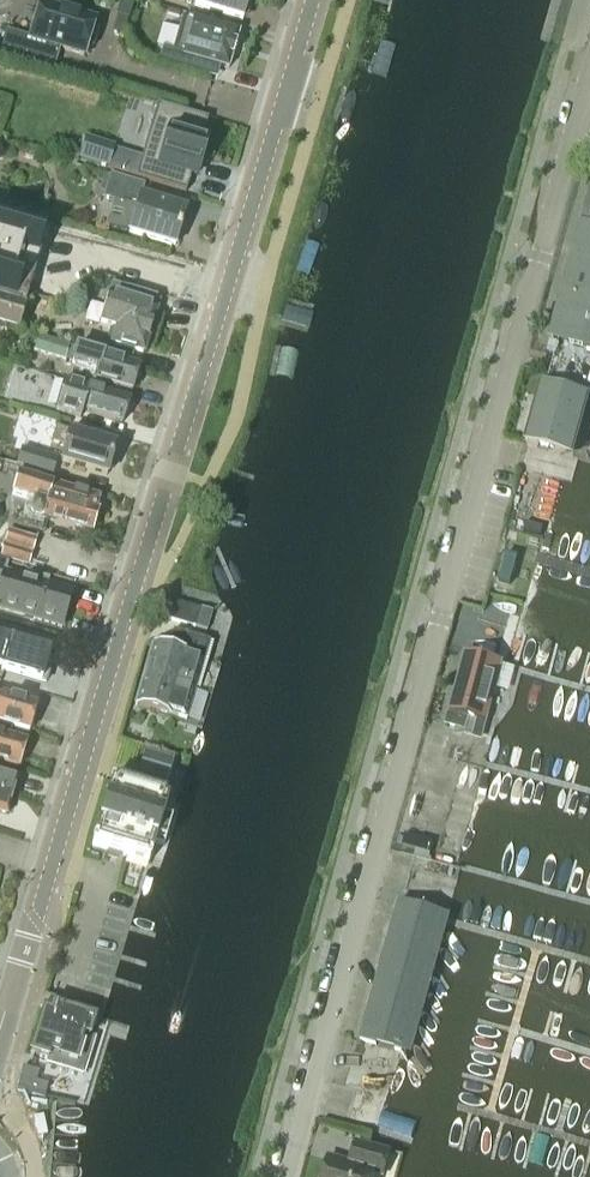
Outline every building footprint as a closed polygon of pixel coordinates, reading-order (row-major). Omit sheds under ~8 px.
[(121,0),(116,15),(129,19),(133,4),(121,0)] [(248,0),(185,0),(184,2),(241,21),(248,0)] [(97,32),(95,28),(92,27),(95,20),(40,3),(29,38),(6,31),(0,52),(0,54),(32,63),(38,42),(84,56),(86,49),(89,50),(93,47),(97,32)] [(163,50),(159,63),(165,66),(188,72),(192,60),(227,70),(238,33),(183,17),(172,53),(163,50)] [(157,107),(135,178),(184,193),(190,175),(195,176),(206,140),(201,138),(206,122),(157,107)] [(85,140),(80,158),(107,167),(112,149),(85,140)] [(111,176),(104,199),(132,208),(125,233),(174,247),(185,210),(140,197),(143,186),(111,176)] [(24,307),(27,300),(23,299),(30,275),(29,275),(28,276),(19,273),(26,248),(38,252),(38,254),(40,254),(43,246),(39,246),(47,222),(0,208),(0,300),(24,307)] [(589,348),(589,210),(574,268),(571,267),(566,285),(569,286),(555,339),(560,340),(589,348)] [(144,353),(157,310),(154,309),(157,298),(112,285),(101,321),(116,326),(111,344),(144,353)] [(18,328),(24,307),(0,300),(0,323),(18,328)] [(77,349),(39,337),(34,353),(93,371),(90,379),(132,392),(140,367),(77,348),(77,349)] [(589,383),(589,348),(560,340),(547,388),(542,387),(526,444),(573,456),(589,399),(586,398),(589,383)] [(32,356),(27,371),(37,374),(42,359),(32,356)] [(89,389),(63,381),(54,412),(80,419),(82,412),(83,412),(123,424),(129,401),(89,389)] [(66,448),(61,462),(107,476),(116,446),(71,432),(55,428),(51,443),(66,448)] [(52,476),(57,460),(23,450),(18,465),(52,476)] [(90,534),(96,513),(94,513),(98,501),(17,476),(11,496),(32,503),(28,517),(32,521),(39,523),(43,520),(90,534)] [(36,539),(7,531),(0,558),(0,559),(28,567),(36,539)] [(507,553),(499,581),(510,585),(516,562),(518,557),(507,553)] [(0,586),(0,611),(21,617),(61,629),(72,594),(46,587),(48,580),(31,575),(29,581),(5,574),(8,563),(0,561),(0,581),(1,582),(0,586)] [(206,630),(211,614),(171,602),(166,619),(206,630)] [(195,690),(209,644),(173,633),(168,650),(152,645),(143,674),(195,690)] [(40,682),(41,681),(46,683),(52,664),(46,662),(49,652),(0,638),(0,670),(40,682)] [(485,723),(501,663),(466,653),(447,723),(465,728),(467,719),(485,723)] [(186,719),(195,690),(143,674),(134,705),(178,718),(179,717),(186,719)] [(0,698),(0,723),(29,732),(30,726),(33,725),(35,719),(33,716),(37,704),(2,694),(1,698),(0,698)] [(18,768),(19,764),(23,761),(24,756),(22,752),(25,742),(0,734),(0,763),(18,768)] [(145,748),(136,776),(164,785),(173,757),(145,748)] [(12,795),(17,778),(0,773),(0,791),(12,795)] [(110,783),(101,814),(166,834),(169,824),(160,821),(167,800),(161,798),(165,785),(164,785),(136,776),(132,789),(110,783)] [(7,813),(12,795),(0,791),(0,811),(7,813)] [(163,845),(166,834),(101,814),(91,846),(147,863),(154,842),(163,845)] [(401,1053),(402,1052),(440,914),(399,903),(360,1041),(399,1052),(401,1053)] [(95,1017),(50,1003),(48,1009),(42,1007),(29,1053),(47,1058),(46,1063),(82,1074),(94,1037),(89,1036),(95,1017)] [(16,1089),(33,1093),(38,1072),(22,1068),(19,1078),(16,1089)] [(323,1176),(374,1176),(375,1173),(384,1176),(390,1153),(356,1144),(350,1164),(329,1158),(323,1176)]
